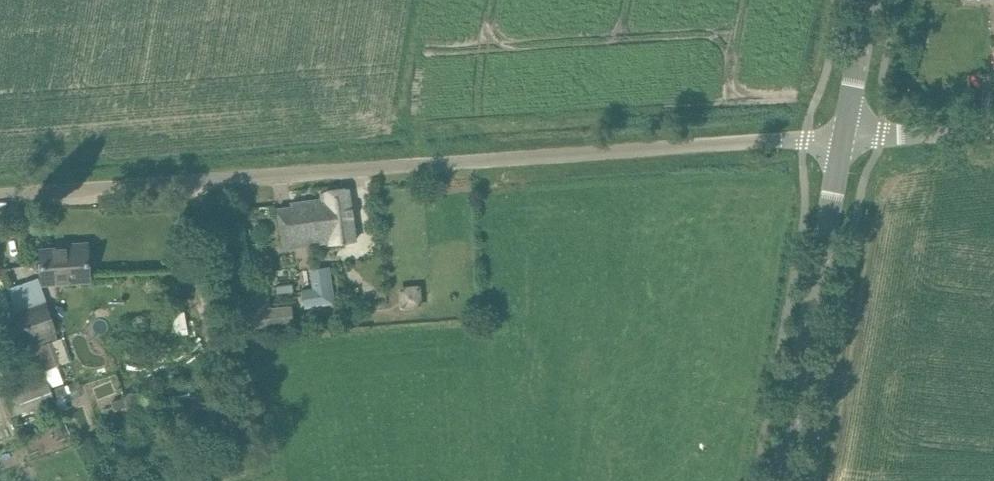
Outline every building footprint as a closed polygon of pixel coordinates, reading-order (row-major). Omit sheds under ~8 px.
[(277,209),(280,228),(283,250),(329,243),(329,245),(355,241),(348,189),(321,193),(321,199),(290,203),(290,207),(277,209)] [(43,284),(89,281),(88,264),(86,244),(64,246),(64,249),(40,250),(43,284)] [(305,308),(332,304),(327,268),(311,270),(314,289),(302,290),(305,308)] [(17,307),(46,299),(40,276),(11,284),(17,307)] [(287,284),(276,285),(277,288),(278,293),(287,292),(293,291),(292,283),(287,284)] [(251,293),(254,329),(289,326),(288,306),(270,308),(268,292),(251,293)] [(47,303),(17,314),(23,330),(27,343),(32,342),(32,343),(57,333),(47,304),(47,303)] [(43,370),(70,361),(62,338),(35,347),(43,370)] [(45,375),(22,383),(19,377),(6,382),(9,388),(3,390),(12,415),(54,400),(45,375)] [(63,384),(53,387),(55,392),(57,396),(66,392),(65,388),(63,384)] [(56,397),(54,398),(60,411),(65,409),(68,408),(64,401),(66,401),(63,394),(56,397)]
